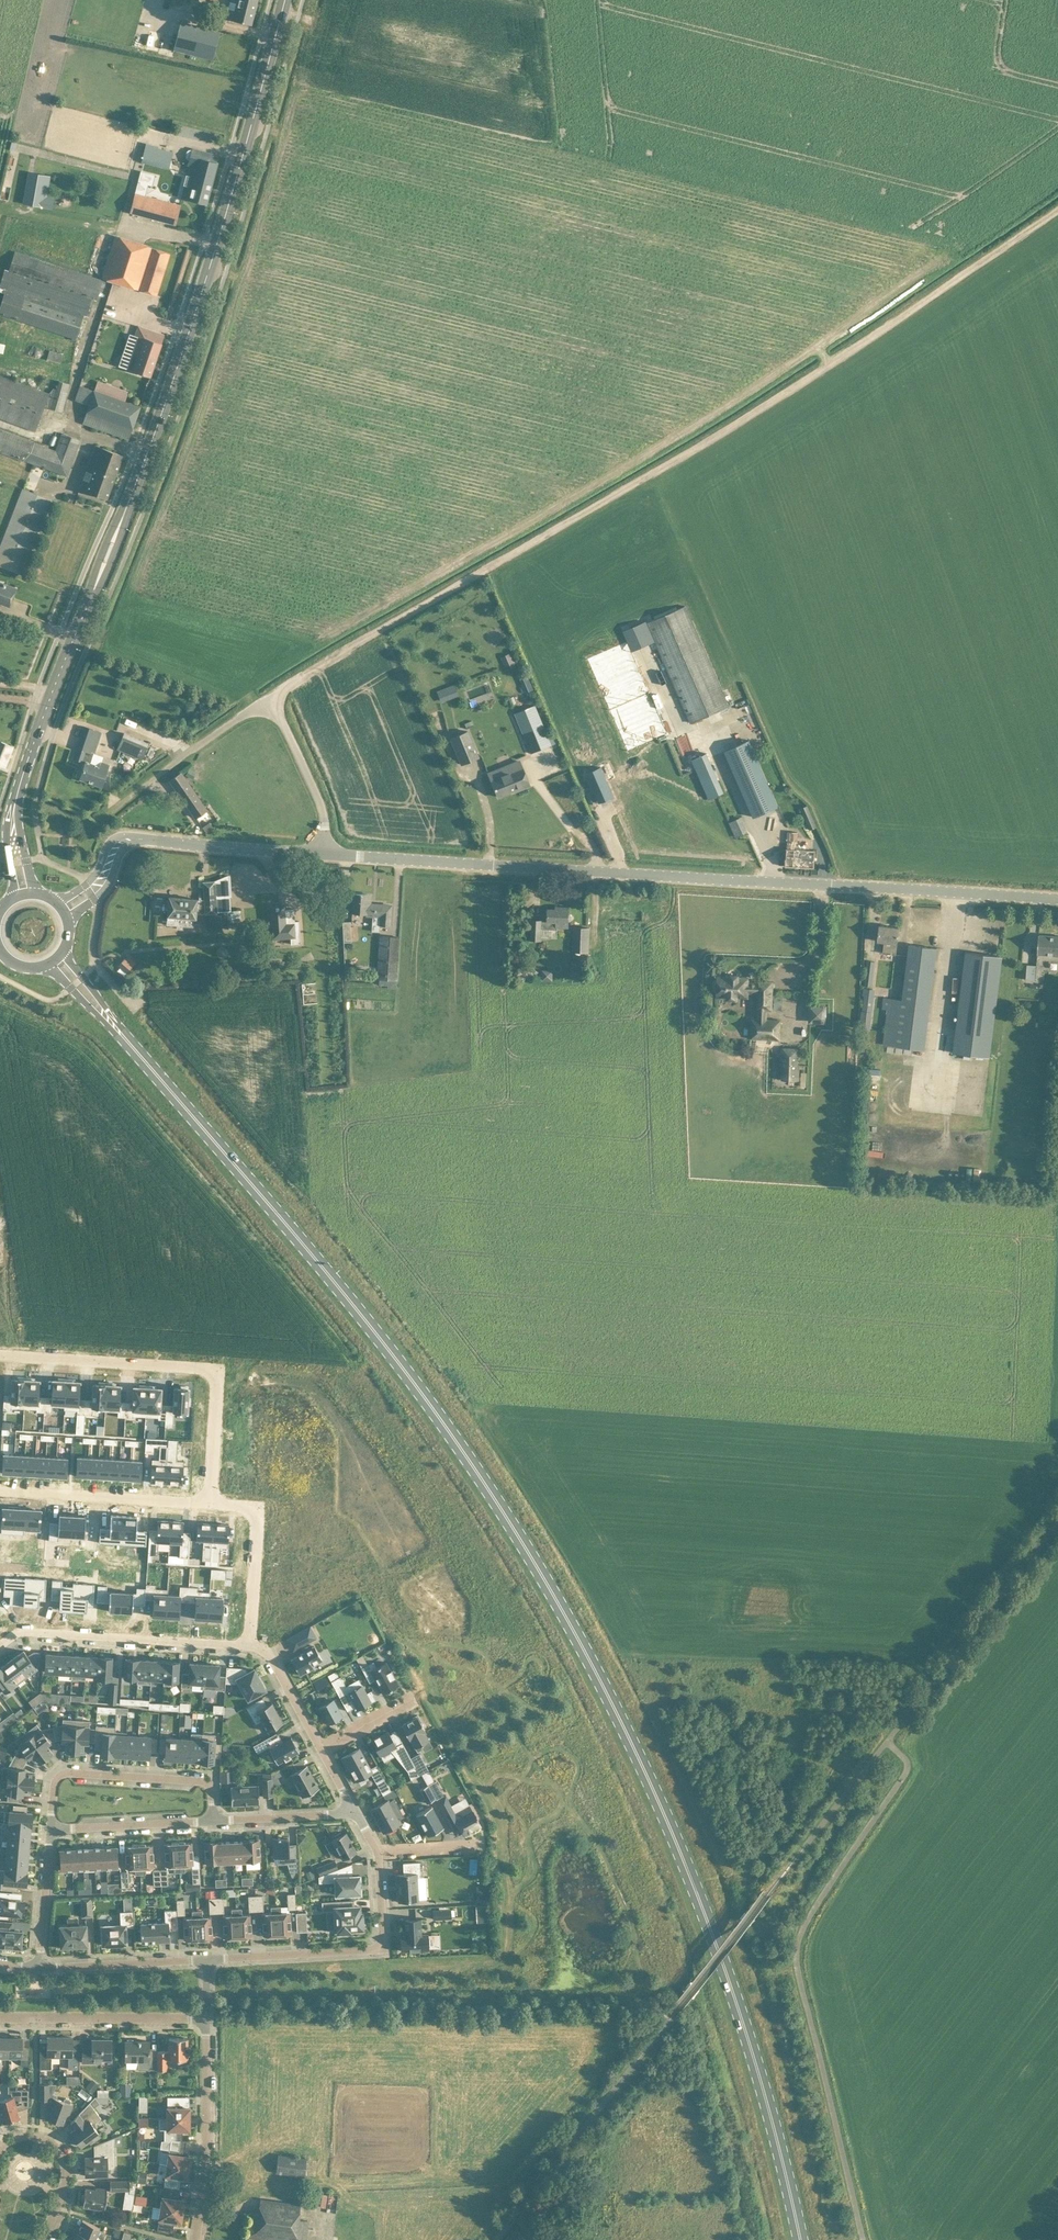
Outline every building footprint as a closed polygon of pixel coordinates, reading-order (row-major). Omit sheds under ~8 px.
[(240,22),(251,25),(257,0),(231,0),(226,18),(240,22)] [(213,60),(220,31),(181,21),(173,50),(213,60)] [(169,165),(173,152),(146,144),(143,158),(169,165)] [(206,204),(219,156),(192,149),(188,164),(191,165),(182,198),(206,204)] [(29,172),(23,203),(52,208),(53,201),(42,199),(47,176),(29,172)] [(179,205),(134,193),(130,212),(174,224),(179,205)] [(77,212),(79,204),(67,201),(65,210),(77,212)] [(169,254),(159,250),(152,248),(116,236),(102,278),(138,290),(146,292),(156,295),(169,254)] [(9,271),(4,270),(0,283),(0,290),(4,292),(0,305),(0,313),(76,339),(84,315),(88,316),(94,299),(96,300),(102,280),(15,252),(9,271)] [(150,376),(164,335),(138,326),(135,335),(138,336),(127,368),(150,376)] [(60,362),(62,353),(49,350),(47,359),(60,362)] [(0,376),(0,418),(35,431),(44,407),(59,411),(69,384),(58,381),(55,390),(52,389),(48,394),(0,376)] [(124,402),(125,401),(128,392),(97,381),(94,390),(94,391),(124,402)] [(94,391),(94,390),(80,385),(74,401),(89,406),(83,423),(128,439),(140,407),(125,401),(124,402),(94,391)] [(67,476),(80,440),(62,433),(55,451),(33,443),(33,442),(0,429),(0,451),(67,476)] [(106,499),(122,455),(96,445),(80,489),(106,499)] [(42,496),(22,488),(0,545),(0,566),(23,575),(52,500),(42,496)] [(9,606),(16,588),(0,582),(0,603),(9,606)] [(690,723),(729,706),(686,606),(646,623),(690,723)] [(627,751),(667,733),(627,641),(587,658),(627,751)] [(507,667),(516,663),(511,652),(502,656),(507,667)] [(457,694),(454,684),(445,688),(449,697),(457,694)] [(514,713),(527,744),(547,735),(534,705),(514,713)] [(85,726),(74,758),(86,762),(80,778),(101,785),(109,764),(102,762),(92,759),(94,753),(96,747),(101,731),(85,726)] [(478,757),(467,731),(450,738),(461,764),(478,757)] [(124,733),(117,749),(142,760),(149,743),(124,733)] [(749,740),(724,751),(754,817),(778,806),(769,784),(749,740)] [(4,766),(12,746),(0,741),(0,765),(4,766)] [(706,752),(692,758),(710,797),(724,791),(706,752)] [(514,770),(491,780),(497,796),(514,790),(514,791),(529,785),(520,761),(512,764),(514,770)] [(614,797),(601,767),(600,767),(601,767),(587,774),(586,773),(599,803),(613,796),(614,797)] [(195,817),(206,810),(181,773),(170,780),(195,817)] [(807,805),(800,808),(809,829),(817,826),(807,805)] [(736,836),(748,831),(742,816),(729,821),(736,836)] [(814,868),(815,857),(815,849),(807,849),(807,844),(798,843),(799,831),(787,831),(785,866),(814,868)] [(216,897),(231,896),(229,875),(214,881),(203,882),(204,899),(197,899),(169,897),(167,925),(177,925),(177,929),(183,929),(183,926),(193,926),(194,918),(196,918),(196,914),(205,913),(205,914),(217,913),(216,897)] [(390,925),(390,918),(391,907),(382,907),(382,904),(367,903),(367,894),(353,893),(352,912),(366,913),(366,916),(374,916),(373,922),(379,923),(379,924),(390,925)] [(279,905),(270,906),(272,939),(291,938),(291,944),(300,943),(299,921),(294,921),(294,908),(284,909),(284,907),(279,907),(279,905)] [(568,926),(568,921),(570,921),(571,920),(572,916),(571,914),(569,914),(569,907),(560,907),(559,909),(548,909),(548,920),(531,920),(531,939),(541,939),(541,927),(556,928),(556,926),(568,926)] [(227,910),(227,918),(240,918),(239,910),(227,910)] [(221,914),(209,914),(209,931),(222,931),(221,914)] [(355,937),(355,926),(350,926),(350,921),(342,921),(343,942),(351,941),(351,938),(355,937)] [(896,954),(898,938),(899,928),(880,925),(878,941),(885,942),(883,952),(896,954)] [(574,927),(573,952),(588,952),(590,928),(574,927)] [(1037,954),(1057,956),(1057,936),(1038,935),(1037,954)] [(379,985),(387,985),(387,989),(395,990),(396,980),(397,980),(399,937),(379,936),(377,979),(379,979),(379,985)] [(930,1003),(935,959),(937,948),(909,945),(908,955),(903,1000),(930,1003)] [(966,952),(964,962),(953,1053),(989,1057),(1002,956),(966,952)] [(135,963),(128,957),(120,966),(127,972),(135,963)] [(867,960),(864,985),(871,986),(874,961),(867,960)] [(583,978),(584,963),(572,963),(572,978),(583,978)] [(1036,980),(1037,965),(1027,964),(1026,979),(1036,980)] [(524,981),(531,972),(526,968),(523,973),(520,971),(517,976),(524,981)] [(757,993),(756,1009),(771,1010),(773,982),(757,981),(757,983),(748,983),(749,978),(718,976),(717,996),(727,996),(727,999),(737,999),(737,997),(748,997),(748,993),(757,993)] [(828,1006),(810,1006),(810,1024),(827,1025),(828,1006)] [(750,1018),(749,1038),(780,1040),(781,1019),(757,1018),(750,1018)] [(798,1080),(799,1065),(797,1065),(798,1049),(781,1048),(781,1064),(782,1064),(782,1080),(798,1080)] [(4,1394),(3,1409),(11,1410),(11,1407),(24,1408),(26,1377),(18,1377),(18,1379),(12,1379),(12,1389),(11,1389),(11,1394),(4,1394)] [(26,1377),(24,1408),(37,1409),(36,1411),(44,1412),(45,1396),(39,1396),(39,1391),(39,1380),(34,1380),(34,1378),(26,1377)] [(45,1396),(44,1412),(52,1412),(52,1406),(64,1407),(64,1409),(65,1409),(67,1378),(58,1378),(58,1380),(53,1380),(52,1392),(52,1397),(45,1396)] [(67,1378),(65,1409),(77,1410),(77,1414),(85,1414),(86,1399),(79,1399),(79,1392),(80,1381),(75,1381),(75,1379),(67,1378)] [(86,1399),(85,1414),(92,1415),(93,1410),(105,1411),(107,1382),(99,1382),(99,1384),(93,1384),(93,1394),(92,1399),(86,1399)] [(107,1382),(105,1411),(118,1411),(118,1416),(125,1417),(126,1401),(120,1401),(120,1396),(120,1385),(115,1385),(115,1383),(107,1382)] [(126,1401),(125,1417),(133,1417),(133,1415),(146,1416),(148,1385),(139,1385),(139,1387),(134,1387),(133,1397),(133,1402),(126,1401)] [(148,1385),(146,1416),(158,1417),(158,1419),(165,1419),(165,1426),(167,1404),(160,1404),(160,1399),(161,1388),(156,1388),(156,1386),(148,1385)] [(167,1404),(165,1426),(173,1426),(174,1411),(187,1412),(189,1388),(188,1388),(188,1386),(181,1386),(180,1388),(174,1387),(174,1399),(173,1404),(167,1404)] [(76,1428),(76,1433),(83,1434),(85,1414),(77,1414),(76,1428)] [(12,1429),(12,1422),(3,1421),(2,1429),(12,1429)] [(168,1446),(168,1439),(146,1438),(145,1451),(152,1452),(153,1445),(160,1445),(160,1446),(168,1446)] [(152,1459),(151,1482),(166,1483),(169,1439),(168,1439),(168,1446),(160,1446),(159,1459),(152,1459)] [(169,1439),(166,1483),(182,1484),(183,1461),(176,1460),(178,1440),(169,1439)] [(3,1454),(2,1473),(13,1473),(14,1454),(3,1454)] [(14,1454),(13,1473),(24,1474),(25,1455),(14,1454)] [(25,1455),(24,1474),(34,1475),(35,1456),(25,1455)] [(35,1456),(34,1475),(45,1475),(46,1456),(35,1456)] [(46,1456),(45,1475),(55,1476),(56,1457),(46,1456)] [(77,1456),(76,1475),(87,1476),(88,1457),(77,1456)] [(56,1457),(55,1476),(66,1477),(68,1458),(56,1457)] [(88,1457),(87,1476),(98,1477),(99,1458),(88,1457)] [(99,1458),(98,1477),(108,1478),(109,1458),(99,1458)] [(109,1458),(108,1478),(119,1478),(120,1459),(109,1458)] [(120,1459),(119,1478),(129,1479),(130,1460),(120,1459)] [(130,1460),(129,1479),(140,1480),(141,1460),(130,1460)] [(3,1507),(1,1533),(13,1534),(14,1508),(3,1507)] [(14,1508),(13,1534),(24,1535),(24,1529),(27,1529),(28,1509),(14,1508)] [(28,1509),(27,1529),(39,1530),(41,1510),(28,1509)] [(50,1522),(49,1540),(58,1541),(59,1536),(71,1536),(72,1514),(59,1514),(58,1522),(50,1522)] [(72,1514),(71,1536),(84,1537),(85,1515),(72,1514)] [(100,1528),(99,1542),(122,1544),(124,1515),(111,1514),(110,1529),(100,1528)] [(124,1515),(122,1544),(146,1545),(147,1531),(136,1530),(137,1516),(124,1515)] [(149,1529),(148,1554),(152,1555),(157,1555),(158,1542),(169,1543),(171,1521),(158,1520),(158,1530),(149,1529)] [(171,1521),(169,1543),(180,1543),(179,1556),(184,1557),(189,1557),(190,1532),(182,1531),(183,1521),(171,1521)] [(88,1522),(87,1548),(95,1549),(97,1522),(88,1522)] [(198,1522),(196,1540),(203,1541),(202,1560),(205,1560),(211,1560),(213,1523),(198,1522)] [(213,1523),(211,1560),(219,1561),(220,1561),(221,1547),(227,1547),(229,1524),(213,1523)] [(147,1572),(147,1563),(134,1562),(134,1571),(147,1572)] [(211,1568),(211,1578),(226,1578),(226,1569),(211,1568)] [(3,1578),(2,1586),(4,1586),(3,1595),(10,1596),(12,1596),(12,1605),(24,1605),(25,1577),(25,1578),(5,1577),(5,1578),(3,1578)] [(25,1577),(24,1605),(36,1606),(39,1606),(39,1600),(45,1600),(46,1579),(25,1577)] [(52,1580),(51,1599),(60,1600),(59,1610),(71,1610),(73,1586),(62,1585),(62,1580),(52,1580)] [(73,1586),(71,1610),(87,1611),(87,1605),(93,1605),(94,1584),(73,1582),(73,1586)] [(146,1588),(145,1599),(154,1599),(153,1616),(160,1616),(164,1616),(164,1617),(165,1616),(166,1616),(167,1589),(155,1588),(155,1584),(146,1583),(146,1588)] [(98,1585),(97,1601),(109,1602),(108,1610),(120,1611),(121,1591),(106,1590),(107,1585),(98,1585)] [(167,1589),(166,1616),(167,1616),(167,1617),(168,1617),(168,1616),(171,1617),(172,1617),(179,1617),(180,1601),(188,1601),(189,1586),(180,1586),(179,1595),(168,1594),(168,1589),(167,1589)] [(189,1586),(188,1601),(196,1602),(195,1618),(202,1619),(203,1619),(206,1619),(207,1619),(208,1619),(210,1591),(197,1591),(198,1587),(189,1586)] [(121,1591),(120,1611),(132,1612),(132,1604),(145,1604),(145,1599),(146,1588),(137,1587),(136,1592),(121,1591)] [(210,1591),(208,1619),(209,1619),(210,1619),(213,1619),(214,1619),(221,1620),(222,1598),(210,1597),(210,1591)] [(310,1626),(298,1633),(304,1643),(308,1641),(305,1636),(313,1631),(310,1626)] [(304,1652),(293,1658),(295,1661),(293,1662),(300,1675),(313,1667),(312,1665),(322,1660),(314,1646),(312,1647),(311,1644),(302,1649),(304,1652)] [(36,1667),(27,1656),(24,1650),(13,1658),(17,1664),(26,1675),(36,1667)] [(27,1656),(36,1667),(39,1664),(40,1652),(32,1652),(27,1656)] [(60,1655),(46,1654),(45,1672),(59,1673),(60,1655)] [(73,1655),(60,1655),(59,1673),(71,1673),(72,1673),(73,1655)] [(86,1656),(73,1655),(72,1673),(71,1673),(71,1679),(85,1680),(85,1674),(86,1656)] [(395,1677),(391,1670),(390,1670),(386,1662),(376,1667),(373,1661),(368,1664),(362,1655),(356,1658),(361,1668),(369,1682),(375,1679),(383,1694),(398,1685),(394,1677),(395,1677)] [(99,1657),(86,1656),(85,1674),(98,1675),(99,1657)] [(113,1658),(99,1657),(98,1675),(97,1678),(111,1679),(113,1658)] [(26,1675),(17,1664),(13,1658),(3,1666),(2,1665),(2,1666),(7,1672),(15,1683),(26,1675)] [(139,1660),(125,1659),(124,1677),(137,1678),(138,1678),(139,1660)] [(152,1661),(139,1660),(138,1678),(137,1678),(137,1683),(151,1684),(151,1679),(152,1661)] [(166,1661),(152,1661),(151,1679),(163,1679),(165,1679),(166,1661)] [(180,1662),(166,1661),(165,1679),(163,1679),(163,1685),(170,1685),(170,1680),(178,1680),(180,1662)] [(189,1673),(182,1673),(181,1687),(192,1688),(192,1682),(203,1683),(204,1664),(190,1663),(189,1673)] [(219,1665),(204,1664),(203,1683),(202,1689),(225,1690),(225,1683),(226,1676),(218,1675),(219,1665)] [(7,1672),(2,1666),(2,1667),(0,1668),(0,1685),(5,1691),(15,1683),(7,1672)] [(226,1666),(226,1676),(225,1683),(234,1683),(238,1681),(248,1699),(265,1689),(264,1687),(265,1687),(262,1681),(261,1682),(254,1669),(248,1672),(245,1668),(226,1666)] [(340,1676),(331,1681),(347,1710),(360,1703),(362,1707),(375,1700),(370,1691),(366,1693),(362,1684),(349,1691),(340,1676)] [(116,1703),(117,1684),(109,1683),(108,1703),(116,1703)] [(57,1694),(49,1694),(48,1702),(57,1703),(57,1694)] [(66,1695),(57,1694),(57,1703),(65,1703),(66,1695)] [(40,1695),(30,1703),(33,1707),(40,1702),(40,1695)] [(256,1711),(267,1731),(283,1722),(272,1703),(272,1702),(266,1705),(262,1698),(263,1698),(262,1697),(245,1706),(246,1707),(250,1714),(250,1715),(256,1711)] [(333,1701),(319,1708),(328,1723),(341,1716),(333,1701)] [(213,1704),(213,1713),(223,1714),(224,1705),(213,1704)] [(21,1709),(14,1714),(18,1718),(24,1714),(21,1709)] [(18,1718),(14,1714),(13,1712),(7,1716),(12,1723),(16,1719),(18,1718)] [(413,1717),(413,1719),(401,1725),(410,1741),(411,1740),(417,1751),(422,1749),(420,1745),(429,1740),(425,1733),(426,1732),(420,1722),(421,1721),(418,1715),(413,1717)] [(74,1744),(76,1720),(63,1719),(62,1725),(53,1727),(56,1740),(61,1739),(61,1741),(66,1742),(65,1752),(74,1752),(74,1744)] [(89,1720),(76,1720),(74,1744),(74,1752),(83,1753),(83,1743),(88,1743),(88,1742),(95,1742),(96,1728),(89,1728),(89,1720)] [(37,1724),(26,1732),(45,1758),(53,1753),(47,1745),(50,1742),(50,1741),(56,1740),(53,1727),(41,1729),(37,1724)] [(101,1749),(101,1755),(113,1756),(114,1755),(115,1731),(115,1727),(96,1726),(96,1728),(95,1742),(94,1748),(101,1749)] [(127,1732),(115,1731),(114,1755),(125,1756),(126,1735),(127,1732)] [(402,1742),(396,1745),(388,1731),(372,1740),(377,1748),(375,1748),(380,1756),(391,1750),(408,1771),(415,1767),(415,1766),(411,1758),(402,1742)] [(45,1758),(26,1732),(15,1740),(20,1746),(14,1756),(25,1762),(28,1757),(32,1755),(38,1764),(45,1758)] [(299,1751),(291,1737),(282,1742),(277,1732),(262,1740),(266,1748),(268,1747),(278,1763),(285,1759),(285,1760),(291,1757),(291,1756),(299,1751)] [(203,1734),(191,1733),(191,1739),(190,1742),(189,1756),(189,1760),(201,1761),(203,1739),(203,1734)] [(215,1735),(203,1734),(203,1739),(201,1761),(213,1762),(214,1757),(220,1757),(221,1744),(215,1743),(215,1735)] [(137,1757),(138,1735),(126,1735),(125,1756),(137,1757)] [(149,1751),(150,1738),(150,1736),(138,1735),(137,1757),(149,1757),(149,1751)] [(177,1755),(178,1741),(178,1738),(166,1737),(166,1739),(165,1752),(165,1758),(177,1759),(177,1755)] [(189,1756),(190,1742),(191,1739),(178,1738),(178,1741),(177,1755),(177,1759),(189,1760),(189,1756)] [(370,1768),(359,1748),(341,1758),(347,1768),(349,1767),(356,1780),(370,1772),(376,1783),(384,1778),(377,1764),(370,1768)] [(419,1753),(411,1758),(415,1766),(415,1767),(420,1775),(429,1770),(419,1753)] [(24,1773),(25,1768),(22,1768),(25,1762),(14,1756),(8,1767),(2,1766),(1,1780),(7,1780),(34,1783),(35,1774),(24,1773)] [(306,1765),(297,1770),(293,1763),(281,1769),(283,1774),(284,1777),(289,1774),(302,1797),(319,1788),(306,1765)] [(281,1769),(271,1774),(271,1778),(271,1780),(276,1777),(283,1774),(281,1769)] [(263,1778),(262,1778),(264,1797),(272,1796),(271,1780),(271,1778),(271,1774),(271,1773),(263,1773),(263,1778)] [(23,1795),(23,1791),(33,1791),(34,1783),(7,1780),(6,1788),(6,1794),(8,1794),(7,1801),(21,1802),(21,1795),(23,1795)] [(436,1780),(428,1784),(434,1795),(442,1791),(436,1780)] [(258,1785),(230,1787),(230,1788),(229,1789),(230,1795),(231,1795),(231,1805),(259,1803),(258,1785)] [(427,1803),(435,1799),(427,1785),(419,1789),(427,1803)] [(454,1811),(445,1794),(436,1799),(449,1823),(456,1820),(463,1833),(479,1824),(468,1803),(454,1811)] [(388,1800),(371,1809),(383,1832),(386,1831),(387,1833),(397,1827),(396,1825),(401,1823),(399,1819),(403,1816),(394,1799),(389,1801),(388,1800)] [(428,1835),(443,1827),(432,1806),(416,1814),(421,1822),(419,1823),(422,1829),(424,1828),(428,1835)] [(31,1825),(32,1813),(26,1812),(13,1811),(10,1811),(9,1823),(24,1824),(31,1825)] [(29,1837),(30,1825),(31,1825),(24,1824),(9,1823),(8,1835),(23,1836),(29,1837)] [(336,1837),(332,1839),(343,1859),(356,1852),(345,1832),(342,1834),(340,1832),(334,1835),(336,1837)] [(28,1849),(29,1837),(23,1836),(8,1835),(7,1847),(22,1848),(28,1849)] [(298,1871),(297,1852),(289,1853),(288,1845),(289,1845),(289,1844),(288,1844),(288,1837),(280,1838),(280,1837),(278,1837),(278,1838),(272,1838),(273,1857),(285,1856),(290,1871),(298,1871)] [(258,1839),(244,1840),(244,1841),(246,1861),(259,1860),(259,1853),(259,1846),(258,1839)] [(185,1841),(178,1842),(180,1870),(184,1870),(184,1865),(192,1864),(192,1857),(192,1849),(191,1843),(185,1843),(185,1841)] [(219,1842),(219,1841),(205,1842),(205,1849),(205,1856),(206,1856),(206,1863),(220,1862),(219,1842)] [(246,1861),(244,1841),(232,1842),(233,1862),(246,1861)] [(180,1870),(178,1842),(171,1842),(171,1844),(165,1844),(165,1851),(165,1858),(166,1858),(166,1866),(174,1866),(174,1870),(180,1870)] [(232,1842),(219,1842),(220,1862),(233,1862),(232,1842)] [(146,1843),(139,1844),(140,1872),(145,1872),(145,1867),(153,1867),(153,1859),(153,1852),(152,1852),(152,1845),(146,1845),(146,1843)] [(140,1872),(139,1844),(132,1844),(132,1846),(126,1846),(126,1853),(126,1860),(127,1868),(135,1868),(135,1873),(140,1872)] [(113,1846),(105,1846),(105,1847),(106,1867),(118,1867),(117,1847),(113,1847),(113,1846)] [(27,1861),(28,1849),(22,1848),(7,1847),(6,1859),(21,1860),(27,1861)] [(105,1847),(94,1848),(95,1868),(106,1867),(105,1847)] [(72,1849),(72,1848),(65,1848),(65,1849),(59,1850),(60,1870),(73,1869),(72,1849)] [(94,1848),(83,1849),(84,1869),(95,1868),(94,1848)] [(83,1849),(72,1849),(73,1869),(84,1869),(83,1849)] [(26,1872),(27,1861),(21,1860),(6,1859),(5,1870),(5,1871),(20,1872),(27,1873),(27,1872),(26,1872)] [(335,1861),(317,1868),(319,1875),(338,1868),(335,1861)] [(420,1862),(403,1863),(403,1874),(397,1875),(398,1901),(401,1901),(401,1902),(409,1902),(408,1900),(418,1900),(417,1877),(421,1877),(420,1862)] [(352,1864),(318,1876),(319,1883),(335,1882),(336,1894),(341,1894),(341,1896),(349,1895),(349,1893),(360,1893),(359,1876),(353,1876),(352,1864)] [(199,1867),(191,1868),(192,1883),(200,1883),(199,1867)] [(5,1870),(0,1870),(0,1883),(1,1883),(0,1889),(18,1890),(19,1884),(26,1885),(27,1873),(20,1872),(5,1871),(5,1870)] [(308,1880),(315,1877),(312,1870),(305,1873),(308,1880)] [(128,1871),(120,1872),(121,1887),(129,1887),(128,1871)] [(200,1890),(200,1883),(192,1883),(193,1891),(200,1890)] [(8,1917),(8,1914),(21,1915),(21,1909),(23,1909),(24,1900),(15,1900),(15,1899),(9,1898),(10,1892),(0,1891),(0,1916),(8,1917)] [(295,1893),(287,1894),(288,1909),(295,1909),(295,1893)] [(81,1897),(82,1917),(92,1916),(92,1896),(81,1897)] [(209,1898),(209,1913),(217,1913),(216,1897),(209,1898)] [(223,1897),(216,1897),(217,1913),(224,1912),(223,1897)] [(184,1899),(176,1900),(177,1915),(185,1914),(184,1899)] [(353,1900),(322,1901),(322,1911),(335,1910),(336,1929),(339,1929),(339,1932),(349,1931),(349,1929),(362,1928),(362,1926),(363,1926),(363,1915),(361,1915),(361,1913),(359,1913),(358,1906),(354,1906),(353,1900)] [(277,1936),(276,1906),(271,1907),(271,1913),(263,1914),(263,1921),(263,1929),(264,1929),(264,1936),(270,1935),(270,1937),(277,1936)] [(281,1906),(276,1906),(277,1936),(284,1936),(284,1934),(290,1934),(290,1927),(290,1920),(289,1912),(281,1913),(281,1906)] [(477,1906),(477,1914),(486,1914),(486,1906),(477,1906)] [(238,1939),(236,1908),(231,1909),(232,1915),(223,1916),(224,1923),(223,1923),(224,1931),(225,1938),(231,1937),(231,1939),(238,1939)] [(241,1908),(236,1908),(238,1939),(245,1938),(245,1937),(251,1936),(250,1930),(251,1930),(251,1922),(250,1922),(250,1914),(242,1915),(241,1908)] [(450,1909),(433,1910),(433,1919),(451,1918),(450,1909)] [(120,1924),(102,1925),(103,1944),(106,1944),(106,1946),(113,1945),(113,1944),(126,1943),(125,1928),(134,1927),(133,1910),(120,1911),(120,1924)] [(165,1922),(140,1924),(141,1942),(170,1941),(169,1930),(178,1929),(177,1910),(164,1910),(165,1922)] [(202,1910),(197,1911),(198,1941),(205,1940),(205,1939),(211,1938),(211,1932),(212,1932),(211,1924),(210,1916),(202,1917),(202,1910)] [(198,1941),(197,1911),(192,1911),(192,1917),(184,1918),(184,1926),(184,1933),(185,1933),(185,1940),(191,1939),(191,1941),(198,1941)] [(306,1912),(296,1912),(297,1932),(307,1931),(306,1912)] [(420,1919),(405,1919),(406,1935),(400,1935),(401,1950),(428,1949),(428,1934),(421,1934),(420,1919)] [(0,1920),(0,1945),(5,1945),(4,1947),(12,1948),(12,1946),(20,1946),(20,1947),(21,1947),(21,1946),(20,1946),(21,1932),(22,1932),(22,1931),(21,1931),(11,1930),(12,1921),(0,1920)] [(86,1924),(59,1926),(61,1947),(87,1945),(86,1924)] [(2,2062),(2,2058),(9,2058),(9,2037),(0,2037),(0,2062),(2,2062)] [(17,2058),(17,2056),(21,2056),(20,2065),(29,2065),(29,2048),(22,2048),(22,2037),(9,2037),(9,2058),(17,2058)] [(40,2068),(51,2068),(51,2056),(60,2056),(60,2037),(47,2037),(47,2050),(40,2050),(40,2068)] [(79,2069),(79,2062),(80,2051),(72,2051),(72,2037),(60,2037),(60,2056),(68,2056),(68,2069),(79,2069)] [(177,2063),(177,2059),(187,2059),(187,2038),(169,2038),(169,2051),(157,2051),(157,2070),(167,2070),(167,2065),(175,2065),(177,2063)] [(112,2054),(114,2052),(114,2048),(112,2045),(112,2039),(91,2039),(91,2048),(82,2047),(82,2062),(101,2062),(101,2059),(112,2059),(112,2054)] [(157,2069),(157,2059),(149,2059),(149,2041),(133,2041),(133,2039),(127,2039),(127,2041),(125,2041),(125,2060),(138,2060),(138,2069),(157,2069)] [(91,2079),(86,2088),(93,2092),(98,2084),(91,2079)] [(68,2117),(72,2104),(70,2103),(70,2101),(70,2099),(66,2097),(64,2099),(63,2101),(56,2098),(57,2094),(53,2092),(56,2084),(49,2084),(41,2084),(40,2084),(40,2100),(48,2100),(49,2099),(51,2100),(45,2117),(62,2124),(65,2116),(68,2117)] [(131,2084),(120,2084),(120,2095),(131,2095),(131,2084)] [(77,2093),(88,2101),(92,2096),(82,2088),(77,2093)] [(29,2107),(29,2096),(29,2089),(19,2089),(19,2100),(15,2101),(13,2096),(0,2100),(0,2111),(4,2122),(20,2118),(18,2110),(29,2107)] [(90,2142),(100,2135),(95,2128),(96,2126),(96,2123),(96,2122),(101,2118),(93,2108),(100,2103),(95,2096),(71,2121),(76,2128),(71,2132),(81,2146),(89,2140),(90,2142)] [(167,2118),(189,2118),(189,2107),(182,2107),(182,2096),(170,2096),(170,2107),(167,2107),(167,2118)] [(164,2140),(182,2140),(182,2129),(189,2129),(189,2118),(167,2118),(159,2118),(159,2129),(164,2129),(164,2140)] [(85,2175),(107,2175),(107,2168),(112,2168),(114,2165),(114,2141),(122,2141),(122,2133),(114,2137),(94,2146),(96,2145),(96,2157),(85,2157),(85,2175)] [(184,2155),(186,2140),(182,2140),(164,2140),(161,2140),(160,2148),(169,2150),(169,2153),(161,2152),(159,2163),(167,2164),(189,2167),(191,2156),(184,2155)] [(278,2154),(276,2172),(305,2176),(307,2158),(278,2154)] [(188,2178),(189,2167),(167,2164),(165,2175),(172,2176),(171,2179),(180,2180),(181,2177),(188,2178)] [(146,2182),(147,2173),(139,2171),(137,2181),(146,2182)] [(180,2180),(165,2178),(164,2186),(179,2188),(180,2180)] [(110,2190),(129,2190),(129,2192),(134,2193),(136,2180),(129,2180),(110,2181),(110,2190)] [(162,2196),(161,2207),(183,2211),(184,2200),(177,2198),(179,2188),(164,2186),(163,2188),(160,2187),(159,2195),(162,2196)] [(105,2208),(107,2189),(96,2187),(95,2189),(85,2188),(84,2194),(82,2195),(82,2199),(83,2200),(83,2206),(105,2208)] [(146,2204),(147,2196),(135,2195),(134,2203),(146,2204)] [(307,2220),(298,2218),(300,2204),(260,2199),(258,2213),(249,2212),(246,2236),(275,2239),(305,2239),(307,2220)] [(159,2218),(157,2230),(172,2234),(174,2221),(181,2222),(183,2211),(161,2207),(153,2206),(151,2217),(159,2218)] [(543,2224),(532,2215),(519,2231),(531,2239),(543,2224)] [(556,2217),(553,2229),(563,2231),(565,2219),(556,2217)] [(76,2226),(74,2230),(94,2239),(99,2227),(92,2224),(82,2220),(79,2227),(76,2226)] [(94,2239),(74,2230),(73,2234),(75,2236),(73,2239),(96,2239),(94,2239)] [(132,2233),(124,2231),(121,2239),(130,2239),(132,2233)]
